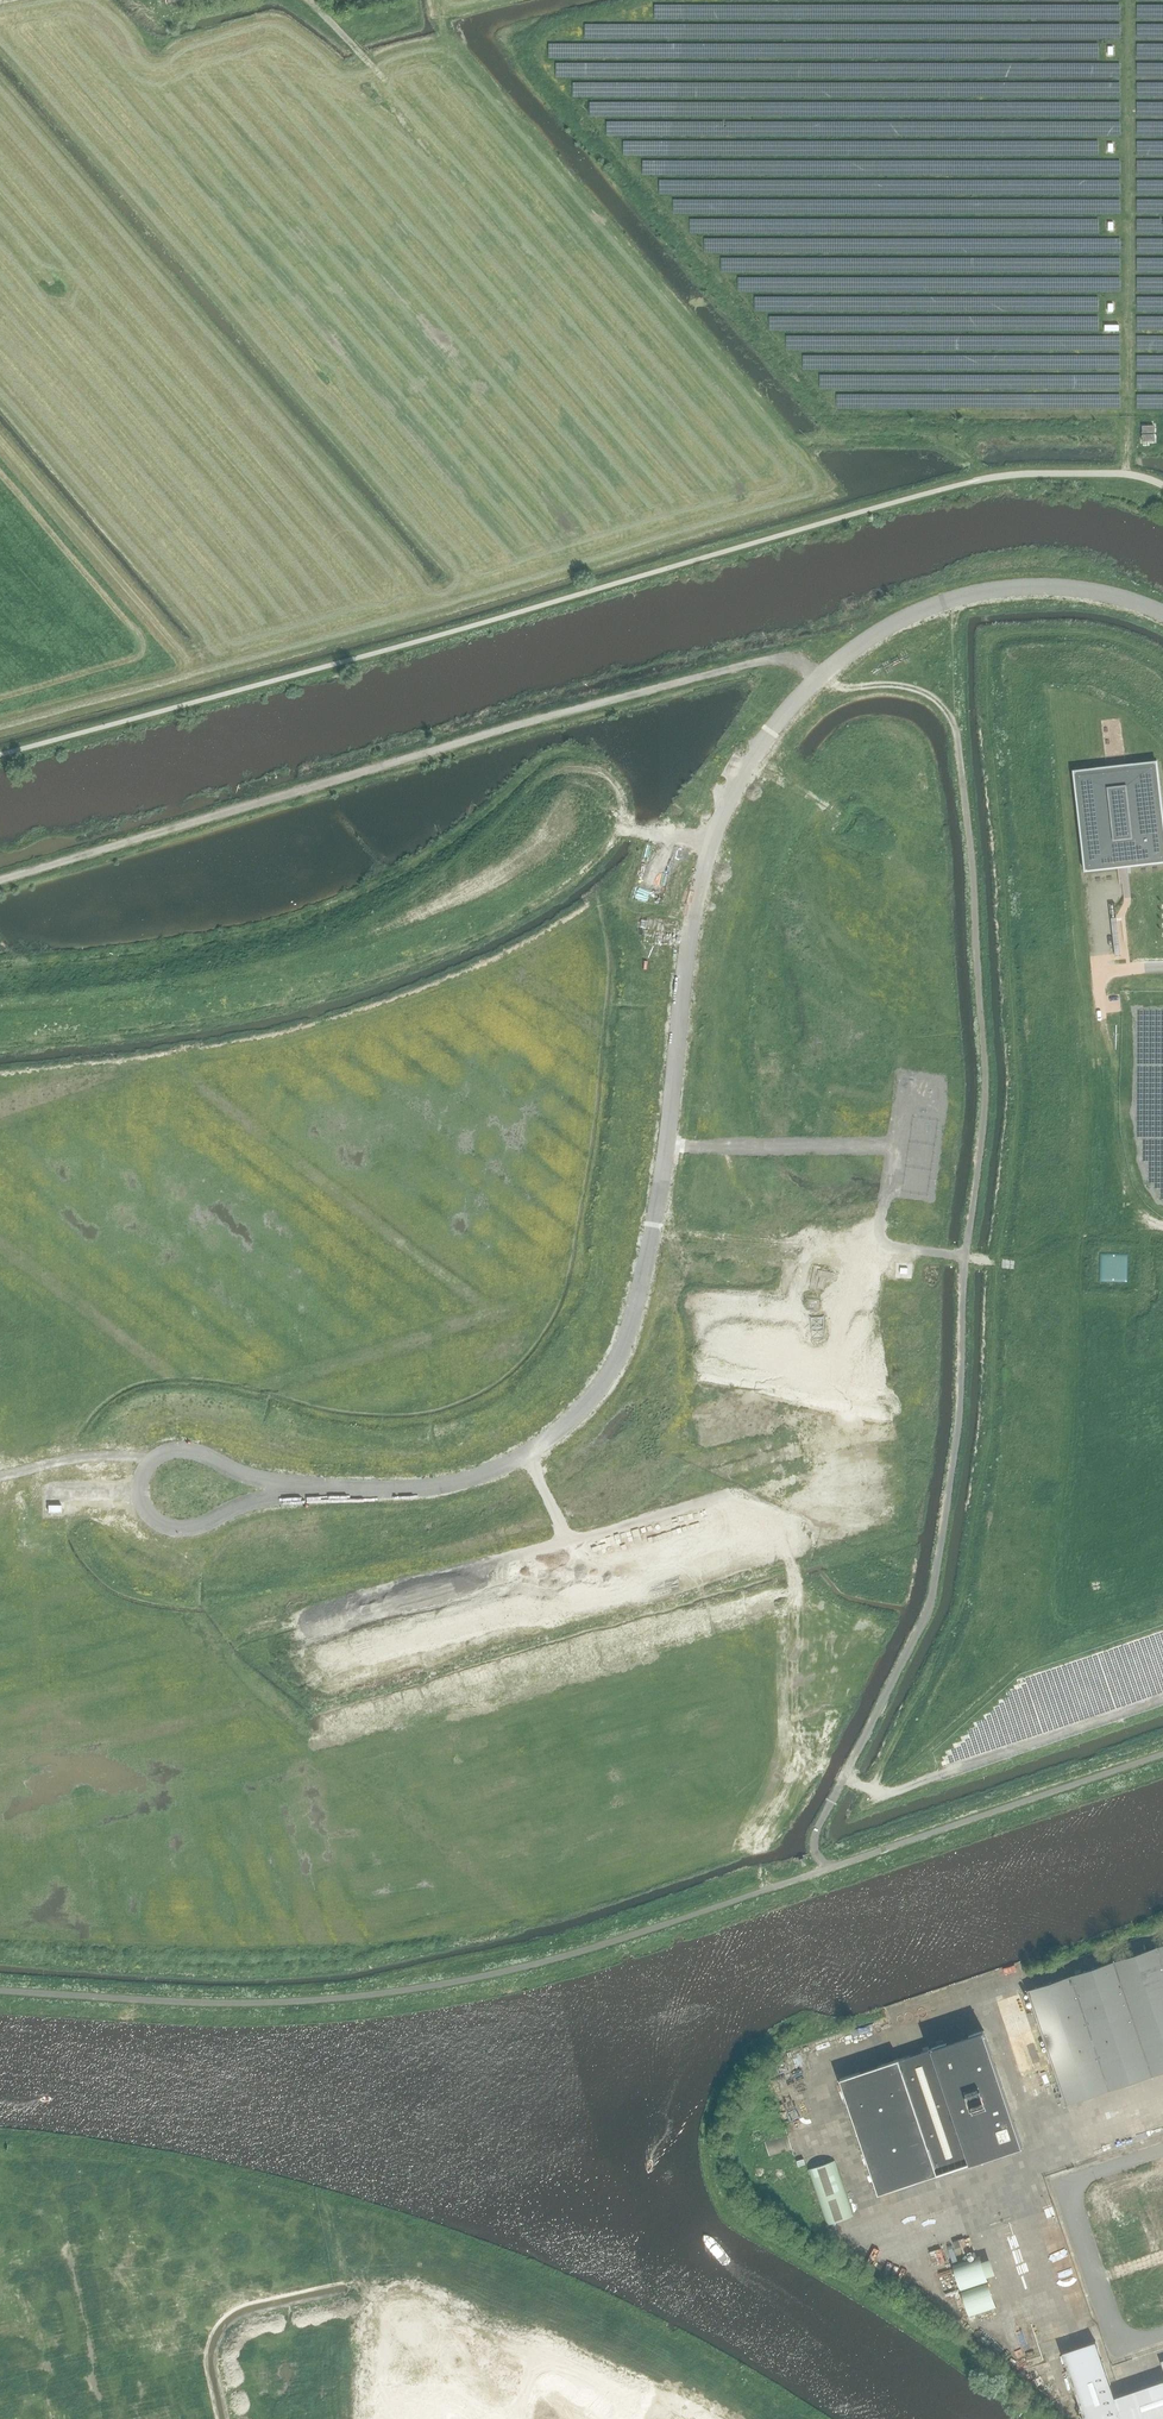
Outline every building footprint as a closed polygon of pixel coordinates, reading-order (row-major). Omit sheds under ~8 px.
[(1076,771),(1082,825),(1079,825),(1083,852),(1085,851),(1087,868),(1137,863),(1162,860),(1162,837),(1157,782),(1156,782),(1154,762),(1126,765),(1126,768),(1107,770),(1107,767),(1076,771)] [(1123,899),(1131,898),(1130,872),(1123,873),(1123,899)] [(823,1261),(827,1248),(822,1247),(818,1259),(823,1261)] [(1101,1282),(1128,1282),(1129,1255),(1101,1255),(1101,1282)] [(1036,2014),(1066,2104),(1162,2071),(1162,1946),(1028,1991),(1036,2014)] [(879,2194),(937,2174),(970,2163),(971,2164),(1022,2147),(984,2031),(932,2048),(932,2049),(899,2060),(840,2080),(879,2194)] [(793,2149),(788,2135),(765,2142),(769,2156),(793,2149)] [(853,2217),(835,2160),(808,2169),(826,2226),(853,2217)] [(1144,2181),(1121,2188),(1126,2202),(1148,2194),(1144,2181)] [(1121,2188),(1099,2196),(1104,2209),(1126,2202),(1121,2188)] [(1148,2194),(1126,2202),(1130,2215),(1153,2207),(1148,2194)] [(1126,2202),(1104,2209),(1108,2222),(1130,2215),(1126,2202)] [(1153,2207),(1130,2215),(1135,2228),(1157,2220),(1153,2207)] [(1130,2215),(1108,2222),(1112,2235),(1135,2228),(1130,2215)] [(1157,2220),(1135,2228),(1139,2241),(1162,2233),(1157,2220)] [(1135,2228),(1112,2235),(1117,2248),(1139,2241),(1135,2228)] [(1139,2241),(1144,2254),(1162,2248),(1162,2238),(1162,2233),(1139,2241)] [(1139,2241),(1117,2248),(1121,2262),(1144,2254),(1139,2241)] [(944,2245),(931,2248),(934,2263),(947,2261),(944,2245)] [(1144,2254),(1148,2267),(1162,2262),(1162,2248),(1144,2254)] [(969,2314),(1000,2306),(990,2268),(998,2266),(993,2249),(955,2260),(969,2314)] [(1144,2254),(1121,2262),(1126,2275),(1148,2267),(1144,2254)] [(1148,2267),(1153,2280),(1162,2277),(1162,2262),(1148,2267)] [(1148,2267),(1126,2275),(1130,2288),(1153,2280),(1148,2267)] [(1153,2280),(1157,2293),(1162,2291),(1162,2277),(1153,2280)] [(1153,2280),(1130,2288),(1135,2301),(1157,2293),(1153,2280)] [(1157,2293),(1135,2301),(1139,2314),(1161,2307),(1157,2293)] [(1162,2418),(1162,2381),(1114,2397),(1095,2341),(1061,2352),(1083,2418),(1161,2418),(1162,2418)] [(451,2382),(460,2418),(511,2418),(500,2371),(451,2382)] [(538,2418),(552,2418),(547,2398),(533,2401),(538,2418)]
